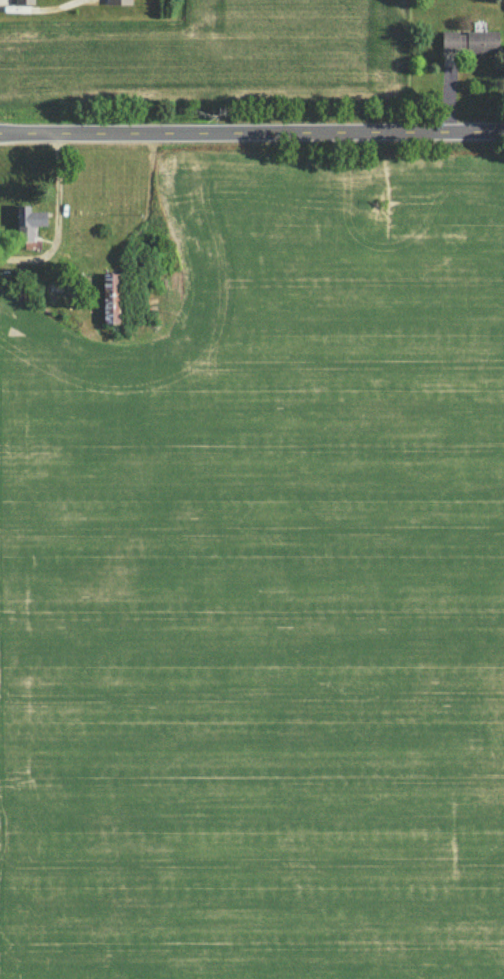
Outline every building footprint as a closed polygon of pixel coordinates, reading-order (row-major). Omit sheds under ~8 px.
[(441,51),(498,52),(498,31),(483,31),(442,30),(441,51)] [(30,211),(29,205),(16,205),(17,241),(33,241),(33,225),(46,225),(46,211),(30,211)] [(119,273),(103,273),(104,323),(120,323),(119,273)]
